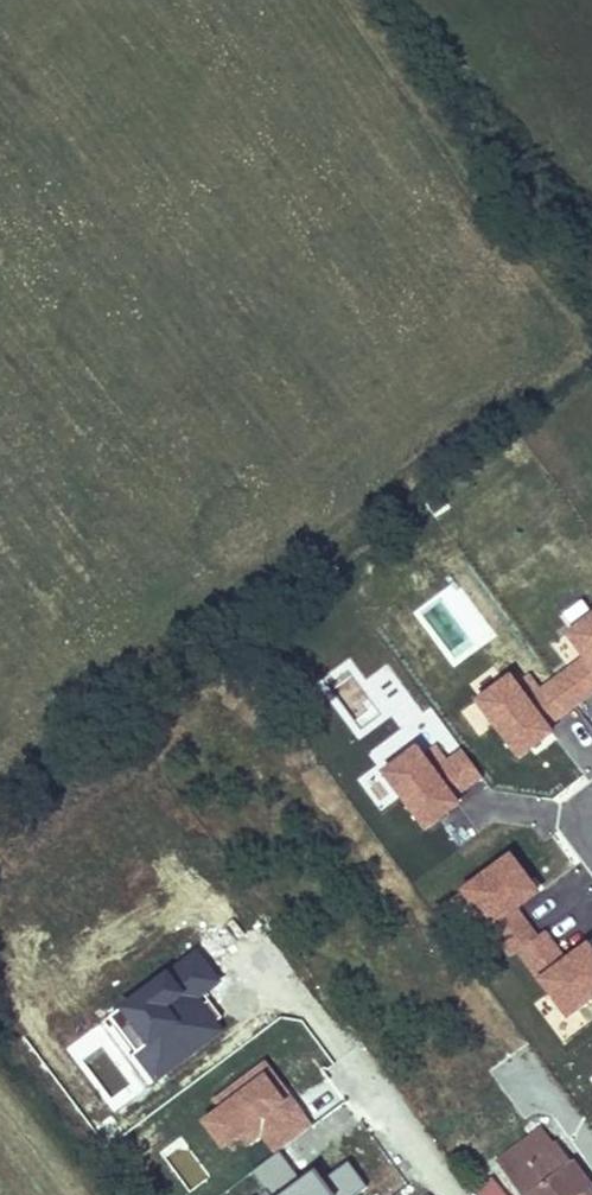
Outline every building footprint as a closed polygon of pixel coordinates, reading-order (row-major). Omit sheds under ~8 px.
[(506,828),(464,857),(476,875),(518,846),(506,828)] [(510,1181),(520,1194),(591,1194),(571,1166),(569,1166),(555,1147),(553,1149),(540,1131),(496,1164),(509,1181),(510,1181)] [(478,1192),(480,1194),(501,1194),(492,1182),(478,1192)]
